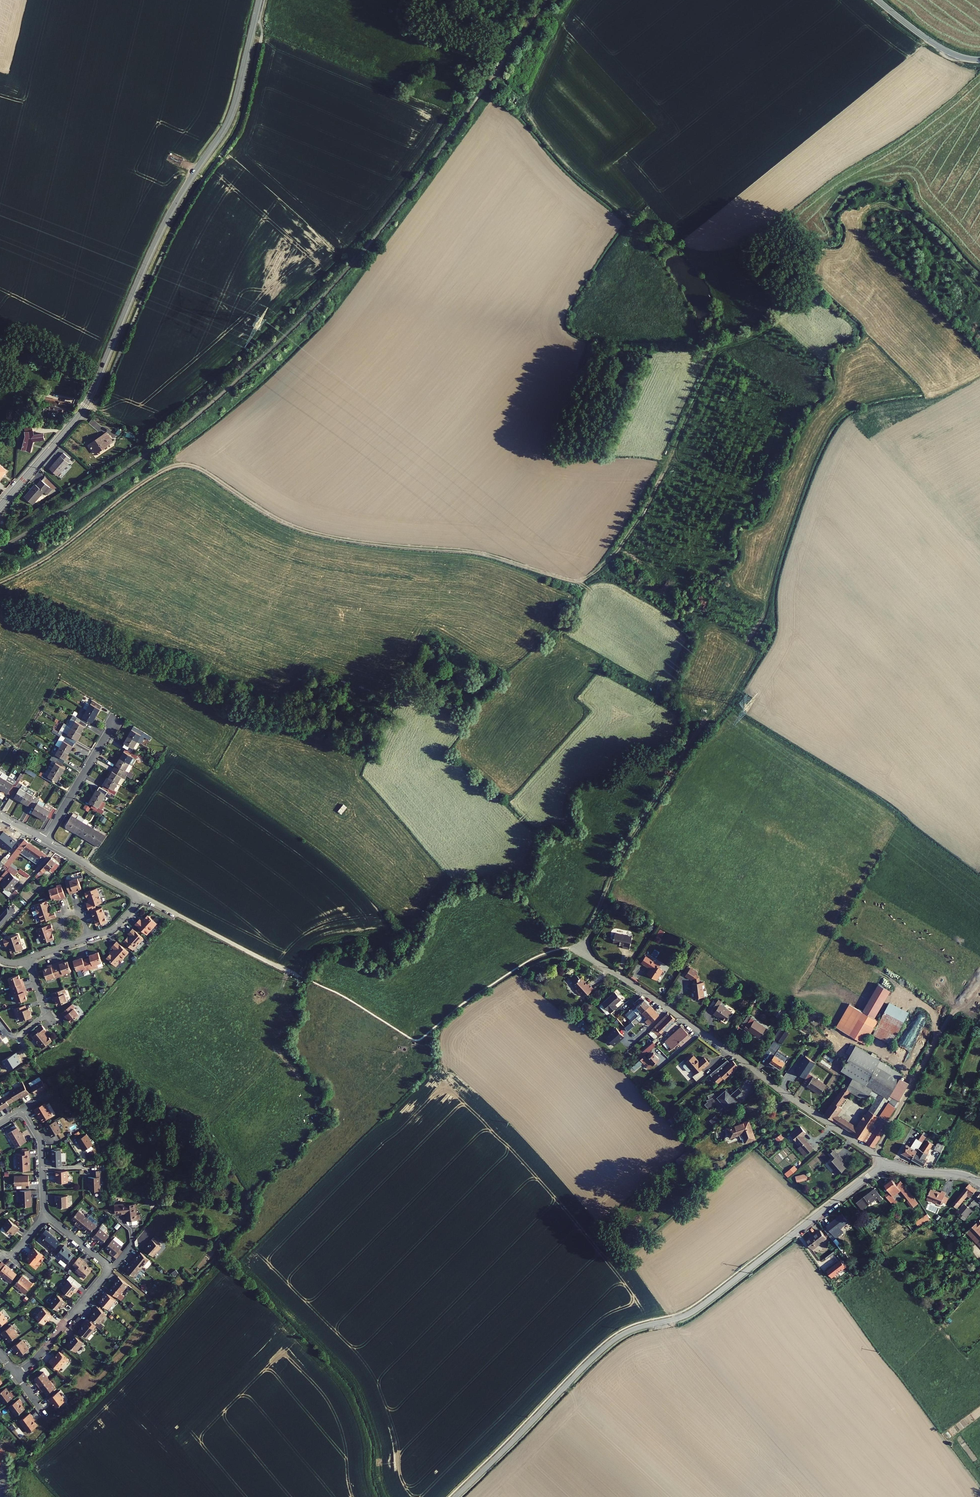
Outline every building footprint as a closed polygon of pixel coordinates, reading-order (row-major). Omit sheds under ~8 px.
[(58,366),(55,374),(63,376),(65,369),(58,366)] [(36,432),(36,425),(27,424),(28,434),(24,447),(33,450),(36,438),(47,437),(46,431),(36,432)] [(109,431),(92,442),(98,451),(115,441),(109,431)] [(65,449),(51,465),(58,472),(70,459),(69,458),(72,455),(65,449)] [(2,457),(0,459),(0,479),(12,467),(2,457)] [(36,482),(25,495),(33,503),(45,490),(48,493),(52,488),(42,478),(37,483),(36,482)] [(84,706),(88,708),(97,714),(103,703),(94,698),(91,702),(88,701),(84,706)] [(88,708),(82,718),(87,722),(90,718),(93,720),(97,714),(88,708)] [(68,723),(82,731),(87,722),(82,718),(73,713),(68,723)] [(62,734),(66,736),(76,742),(82,731),(68,723),(63,730),(64,730),(62,734)] [(134,728),(130,735),(142,742),(143,742),(147,735),(149,732),(140,727),(138,730),(134,728)] [(56,744),(60,747),(70,752),(76,742),(66,736),(62,734),(61,735),(56,744)] [(130,744),(128,747),(133,751),(135,747),(138,749),(142,742),(130,735),(126,741),(130,744)] [(54,756),(64,762),(70,752),(60,747),(56,753),(55,754),(54,756)] [(128,747),(122,757),(133,764),(139,754),(133,751),(128,747)] [(48,767),(52,769),(62,774),(66,767),(62,765),(64,762),(54,756),(52,755),(50,759),(52,760),(48,767)] [(128,774),(132,776),(133,773),(130,771),(134,765),(133,764),(122,757),(116,766),(127,773),(128,774)] [(116,766),(110,776),(119,781),(122,783),(126,777),(125,776),(127,773),(116,766)] [(37,774),(27,768),(26,772),(35,777),(37,774)] [(0,770),(0,786),(3,788),(11,775),(1,769),(0,770)] [(40,775),(52,782),(54,778),(58,780),(62,774),(52,769),(48,775),(42,771),(40,775)] [(11,775),(3,788),(13,794),(20,782),(20,780),(18,779),(11,775)] [(110,776),(104,786),(116,793),(118,790),(115,788),(119,781),(110,776)] [(30,788),(20,782),(13,794),(23,799),(30,788)] [(98,787),(94,794),(104,799),(108,792),(114,796),(116,793),(104,786),(103,789),(98,787)] [(36,791),(30,788),(23,799),(32,805),(38,796),(34,794),(36,791)] [(95,802),(93,806),(104,812),(106,808),(104,808),(108,801),(104,799),(94,794),(91,800),(95,802)] [(41,798),(38,796),(32,805),(35,807),(33,811),(39,815),(46,802),(41,799),(41,798)] [(47,801),(46,802),(39,815),(46,819),(49,815),(52,817),(58,808),(47,801)] [(337,811),(341,814),(347,806),(343,803),(337,811)] [(84,820),(73,814),(67,824),(67,826),(77,832),(84,820)] [(95,827),(84,820),(77,832),(88,838),(95,827)] [(107,834),(95,827),(88,838),(100,845),(107,834)] [(6,862),(5,863),(9,866),(10,865),(24,846),(29,840),(25,838),(6,862)] [(46,853),(29,840),(24,846),(30,851),(28,854),(39,862),(41,859),(46,853)] [(52,856),(38,871),(41,874),(48,866),(50,868),(57,860),(52,856)] [(60,862),(57,860),(50,868),(53,870),(60,862)] [(10,873),(1,884),(6,889),(9,891),(18,880),(13,876),(17,871),(10,865),(9,866),(6,870),(10,873)] [(18,869),(17,871),(26,878),(27,877),(18,869)] [(67,879),(71,892),(77,890),(76,889),(83,886),(80,876),(72,879),(71,878),(67,879)] [(67,895),(63,882),(59,884),(59,885),(51,888),(54,898),(61,895),(62,897),(67,895)] [(98,887),(87,891),(88,896),(89,895),(91,901),(88,902),(90,909),(98,906),(97,904),(103,901),(98,887)] [(6,889),(3,892),(10,897),(12,894),(9,891),(6,889)] [(12,894),(10,897),(13,900),(19,892),(15,889),(12,894)] [(52,910),(49,899),(37,903),(38,907),(40,913),(43,920),(58,915),(56,909),(52,910)] [(104,906),(92,910),(94,917),(96,916),(98,923),(108,920),(104,906)] [(159,923),(149,914),(146,918),(146,917),(143,920),(141,918),(137,923),(148,934),(159,923)] [(53,922),(39,926),(44,941),(56,937),(54,932),(53,932),(51,927),(54,926),(53,922)] [(125,940),(134,949),(145,937),(134,928),(131,931),(134,933),(130,937),(129,936),(125,940)] [(24,946),(20,932),(5,937),(7,943),(9,943),(10,946),(11,945),(13,950),(24,946)] [(625,952),(632,953),(634,940),(617,938),(616,947),(625,949),(625,952)] [(125,957),(130,951),(118,940),(113,945),(116,948),(108,956),(117,965),(120,962),(121,962),(125,957)] [(100,950),(91,953),(92,956),(88,957),(91,967),(99,965),(98,962),(103,960),(100,950)] [(644,973),(655,980),(661,969),(656,966),(658,964),(643,955),(639,962),(645,966),(646,963),(650,965),(648,968),(644,973)] [(84,958),(84,956),(75,959),(78,969),(83,967),(84,970),(91,967),(88,957),(84,958)] [(62,960),(56,962),(61,975),(65,973),(64,972),(72,969),(69,959),(62,962),(62,960)] [(61,975),(56,962),(51,963),(51,965),(45,967),(48,977),(56,975),(56,976),(61,975)] [(683,975),(689,979),(694,971),(687,967),(683,975)] [(25,984),(24,978),(22,979),(20,972),(10,975),(12,983),(11,983),(12,988),(25,984)] [(581,979),(579,976),(577,976),(574,979),(577,983),(576,984),(576,986),(579,989),(579,990),(583,993),(584,993),(587,996),(590,992),(591,993),(596,987),(591,982),(589,984),(582,977),(581,979)] [(689,992),(690,998),(701,996),(700,988),(702,988),(701,981),(689,983),(690,989),(691,989),(692,992),(689,992)] [(27,997),(25,990),(27,989),(25,984),(12,988),(13,992),(14,992),(16,1000),(27,997)] [(65,987),(53,991),(54,997),(56,996),(58,1003),(68,1000),(66,992),(67,991),(66,987),(65,987)] [(616,993),(601,1006),(609,1015),(618,1007),(616,1005),(622,999),(616,993)] [(635,1006),(642,999),(639,997),(633,1004),(635,1006)] [(635,1006),(623,1016),(630,1023),(636,1018),(648,1006),(642,999),(635,1006)] [(710,1013),(722,1021),(729,1012),(714,1001),(708,1010),(711,1012),(710,1013)] [(80,1013),(75,1007),(76,1006),(73,1002),(62,1011),(66,1015),(67,1014),(72,1020),(80,1013)] [(27,1003),(17,1006),(19,1014),(21,1013),(23,1018),(34,1015),(31,1006),(28,1006),(27,1003)] [(657,1016),(648,1006),(636,1018),(639,1021),(639,1022),(642,1019),(647,1025),(657,1016)] [(878,1022),(850,1006),(837,1029),(865,1045),(878,1022)] [(904,1022),(885,1013),(873,1036),(893,1046),(904,1022)] [(669,1017),(666,1014),(653,1027),(660,1034),(672,1022),(668,1017),(669,1017)] [(580,1018),(575,1022),(579,1026),(584,1022),(580,1018)] [(633,1026),(639,1021),(636,1018),(630,1023),(621,1031),(625,1035),(633,1027),(633,1026)] [(742,1027),(756,1037),(763,1028),(748,1018),(742,1027)] [(33,1035),(43,1047),(53,1039),(49,1035),(48,1035),(45,1031),(47,1029),(43,1024),(37,1028),(39,1030),(33,1035)] [(604,1036),(614,1047),(624,1037),(614,1027),(604,1036)] [(681,1027),(666,1041),(671,1046),(673,1044),(674,1046),(685,1035),(682,1031),(683,1030),(681,1027)] [(767,1062),(777,1068),(782,1061),(783,1062),(786,1058),(783,1056),(780,1059),(772,1054),(778,1046),(771,1041),(766,1050),(765,1049),(760,1056),(768,1061),(767,1062)] [(654,1044),(643,1054),(645,1057),(651,1051),(656,1047),(654,1044)] [(836,1123),(873,1148),(889,1123),(887,1121),(900,1102),(899,1101),(910,1083),(900,1077),(902,1074),(856,1048),(842,1073),(852,1078),(851,1079),(845,1088),(842,1086),(823,1114),(832,1120),(836,1115),(840,1108),(838,1106),(849,1091),(865,1099),(868,1093),(875,1098),(855,1127),(840,1117),(836,1123)] [(645,1057),(627,1072),(629,1075),(645,1062),(648,1066),(651,1063),(651,1064),(658,1058),(651,1051),(645,1057)] [(1,1061),(7,1070),(21,1062),(16,1053),(1,1061)] [(693,1054),(685,1061),(695,1073),(700,1068),(703,1066),(703,1067),(709,1062),(704,1056),(698,1061),(693,1054)] [(737,1066),(732,1060),(712,1077),(716,1082),(721,1077),(722,1078),(737,1066)] [(704,1072),(700,1068),(695,1073),(693,1075),(696,1078),(704,1072)] [(805,1085),(818,1094),(824,1085),(807,1074),(802,1082),(805,1084),(805,1085)] [(42,1079),(40,1076),(30,1082),(31,1086),(42,1079)] [(842,1086),(845,1088),(851,1079),(848,1077),(842,1086)] [(48,1090),(42,1079),(31,1086),(36,1094),(43,1090),(44,1092),(48,1090)] [(30,1093),(24,1083),(10,1092),(11,1093),(5,1097),(9,1104),(15,1100),(26,1094),(27,1096),(30,1093)] [(745,1094),(739,1087),(731,1094),(726,1088),(717,1096),(716,1094),(706,1098),(707,1101),(705,1102),(710,1108),(717,1103),(716,1102),(721,1098),(729,1108),(745,1094)] [(0,1099),(0,1110),(10,1105),(9,1104),(5,1097),(5,1096),(0,1099)] [(46,1102),(35,1109),(38,1115),(39,1114),(43,1120),(53,1114),(46,1102)] [(748,1120),(727,1127),(730,1137),(742,1133),(745,1142),(755,1138),(748,1120)] [(61,1131),(55,1121),(44,1127),(47,1131),(48,1130),(52,1137),(61,1131)] [(801,1126),(791,1135),(807,1153),(814,1147),(803,1135),(806,1132),(801,1126)] [(17,1128),(8,1133),(17,1148),(27,1142),(23,1135),(22,1136),(20,1132),(17,1128)] [(906,1158),(910,1160),(911,1159),(923,1135),(919,1133),(915,1140),(913,1139),(908,1148),(904,1146),(899,1154),(903,1156),(903,1158),(906,1159),(906,1158)] [(94,1146),(87,1134),(78,1140),(85,1151),(94,1146)] [(777,1142),(783,1138),(780,1134),(774,1138),(777,1142)] [(930,1134),(925,1142),(930,1146),(936,1137),(930,1134)] [(917,1148),(911,1159),(923,1165),(926,1159),(924,1158),(927,1153),(926,1153),(930,1146),(925,1142),(924,1144),(922,1143),(919,1149),(917,1148)] [(938,1152),(941,1147),(934,1143),(932,1149),(938,1152)] [(30,1150),(22,1151),(23,1154),(17,1154),(18,1171),(30,1170),(30,1165),(29,1165),(29,1158),(30,1158),(30,1150)] [(61,1150),(52,1150),(52,1166),(62,1166),(61,1150)] [(678,1163),(686,1155),(683,1153),(676,1161),(678,1163)] [(840,1154),(830,1163),(840,1174),(848,1168),(842,1162),(845,1160),(840,1154)] [(793,1165),(783,1174),(787,1178),(797,1169),(793,1165)] [(68,1171),(55,1172),(55,1176),(57,1176),(57,1183),(68,1183),(68,1171)] [(100,1172),(93,1172),(93,1177),(88,1177),(88,1181),(92,1181),(92,1190),(101,1190),(100,1172)] [(805,1173),(794,1176),(796,1183),(807,1179),(805,1173)] [(29,1181),(28,1176),(14,1176),(15,1185),(30,1185),(30,1181),(29,1181)] [(892,1183),(885,1188),(890,1194),(885,1198),(889,1203),(893,1200),(892,1198),(900,1192),(896,1188),(892,1183)] [(968,1184),(950,1205),(954,1208),(965,1195),(968,1198),(976,1190),(968,1184)] [(871,1188),(856,1199),(862,1206),(876,1195),(871,1188)] [(908,1206),(914,1202),(904,1189),(901,1191),(900,1192),(892,1198),(893,1200),(889,1203),(892,1207),(896,1203),(902,1198),(908,1206)] [(938,1193),(928,1189),(924,1198),(939,1204),(940,1202),(943,1195),(944,1192),(939,1191),(938,1193)] [(31,1207),(31,1196),(19,1196),(20,1207),(31,1207)] [(68,1208),(68,1196),(55,1197),(55,1201),(57,1201),(57,1208),(68,1208)] [(113,1205),(114,1215),(121,1214),(120,1212),(125,1212),(125,1214),(126,1222),(126,1223),(127,1224),(128,1225),(129,1225),(136,1225),(136,1221),(135,1216),(134,1205),(124,1205),(124,1204),(113,1205)] [(963,1204),(958,1210),(962,1213),(967,1207),(963,1204)] [(972,1211),(967,1207),(962,1213),(961,1214),(966,1218),(972,1211)] [(76,1225),(79,1227),(87,1217),(79,1210),(71,1219),(77,1223),(76,1225)] [(915,1222),(919,1228),(931,1220),(927,1214),(915,1222)] [(842,1215),(827,1228),(836,1240),(844,1234),(841,1230),(849,1223),(842,1215)] [(96,1225),(87,1217),(79,1227),(82,1230),(83,1228),(89,1233),(96,1225)] [(16,1231),(18,1228),(7,1219),(1,1227),(11,1235),(15,1230),(16,1231)] [(979,1219),(964,1232),(975,1242),(974,1244),(979,1249),(979,1220),(979,1219)] [(109,1235),(100,1228),(92,1238),(95,1240),(96,1239),(102,1244),(109,1235)] [(41,1243),(52,1252),(59,1243),(51,1237),(51,1236),(45,1231),(40,1236),(44,1239),(41,1243)] [(821,1232),(807,1243),(813,1252),(827,1241),(821,1232)] [(153,1236),(150,1240),(156,1245),(159,1241),(153,1236)] [(111,1253),(114,1256),(114,1255),(120,1248),(122,1246),(113,1238),(106,1247),(112,1252),(111,1253)] [(149,1241),(159,1249),(160,1248),(156,1245),(150,1240),(149,1241)] [(143,1250),(152,1257),(159,1249),(149,1241),(147,1243),(149,1244),(143,1250)] [(67,1249),(63,1246),(56,1256),(60,1260),(66,1265),(73,1256),(66,1250),(67,1249)] [(27,1257),(35,1264),(42,1255),(34,1248),(29,1254),(30,1254),(27,1257)] [(114,1255),(116,1257),(122,1250),(120,1248),(114,1255)] [(133,1258),(130,1261),(140,1269),(148,1260),(139,1253),(134,1259),(133,1258)] [(34,1265),(35,1264),(27,1257),(26,1259),(34,1265)] [(77,1270),(75,1272),(84,1279),(91,1271),(85,1266),(86,1265),(78,1258),(72,1266),(77,1270)] [(134,1277),(140,1269),(130,1261),(128,1264),(129,1265),(124,1271),(133,1278),(134,1277)] [(5,1265),(0,1271),(0,1275),(10,1283),(17,1275),(5,1265)] [(144,1272),(140,1269),(134,1277),(137,1279),(144,1272)] [(29,1281),(23,1276),(15,1286),(20,1290),(20,1291),(25,1295),(34,1283),(29,1280),(29,1281)] [(127,1285),(117,1277),(114,1280),(116,1281),(108,1291),(119,1300),(122,1296),(120,1294),(127,1285)] [(62,1288),(71,1295),(74,1291),(76,1292),(78,1289),(68,1281),(62,1288)] [(61,1290),(69,1297),(71,1295),(62,1288),(61,1290)] [(107,1310),(114,1301),(104,1292),(102,1296),(103,1297),(98,1303),(107,1310)] [(64,1307),(66,1304),(56,1295),(49,1304),(57,1311),(62,1305),(64,1307)] [(101,1321),(106,1315),(96,1307),(93,1310),(95,1311),(92,1314),(101,1321)] [(49,1320),(52,1317),(42,1309),(35,1318),(43,1325),(48,1319),(49,1320)] [(98,1324),(101,1321),(92,1314),(90,1317),(88,1320),(91,1323),(94,1320),(98,1324)] [(86,1339),(94,1330),(84,1321),(81,1325),(82,1326),(78,1331),(78,1332),(86,1339)] [(11,1326),(0,1334),(2,1337),(4,1336),(8,1342),(17,1335),(11,1326)] [(82,1343),(73,1335),(70,1338),(71,1339),(66,1345),(75,1352),(82,1343)] [(21,1340),(11,1348),(13,1351),(14,1350),(19,1356),(28,1350),(21,1340)] [(53,1358),(48,1363),(58,1371),(68,1360),(59,1353),(54,1359),(53,1358)] [(38,1389),(49,1381),(43,1373),(34,1380),(38,1384),(36,1385),(38,1389)] [(55,1389),(49,1381),(38,1389),(41,1392),(42,1391),(45,1395),(55,1389)] [(5,1389),(0,1392),(0,1400),(3,1404),(13,1397),(11,1394),(10,1395),(5,1389)] [(64,1403),(58,1393),(47,1401),(49,1404),(51,1403),(55,1409),(64,1403)] [(18,1400),(8,1407),(15,1416),(24,1410),(19,1404),(21,1403),(18,1400)] [(33,1420),(29,1414),(18,1422),(27,1434),(36,1427),(31,1421),(33,1420)] [(953,1437),(975,1467),(979,1464),(979,1418),(953,1437)]
